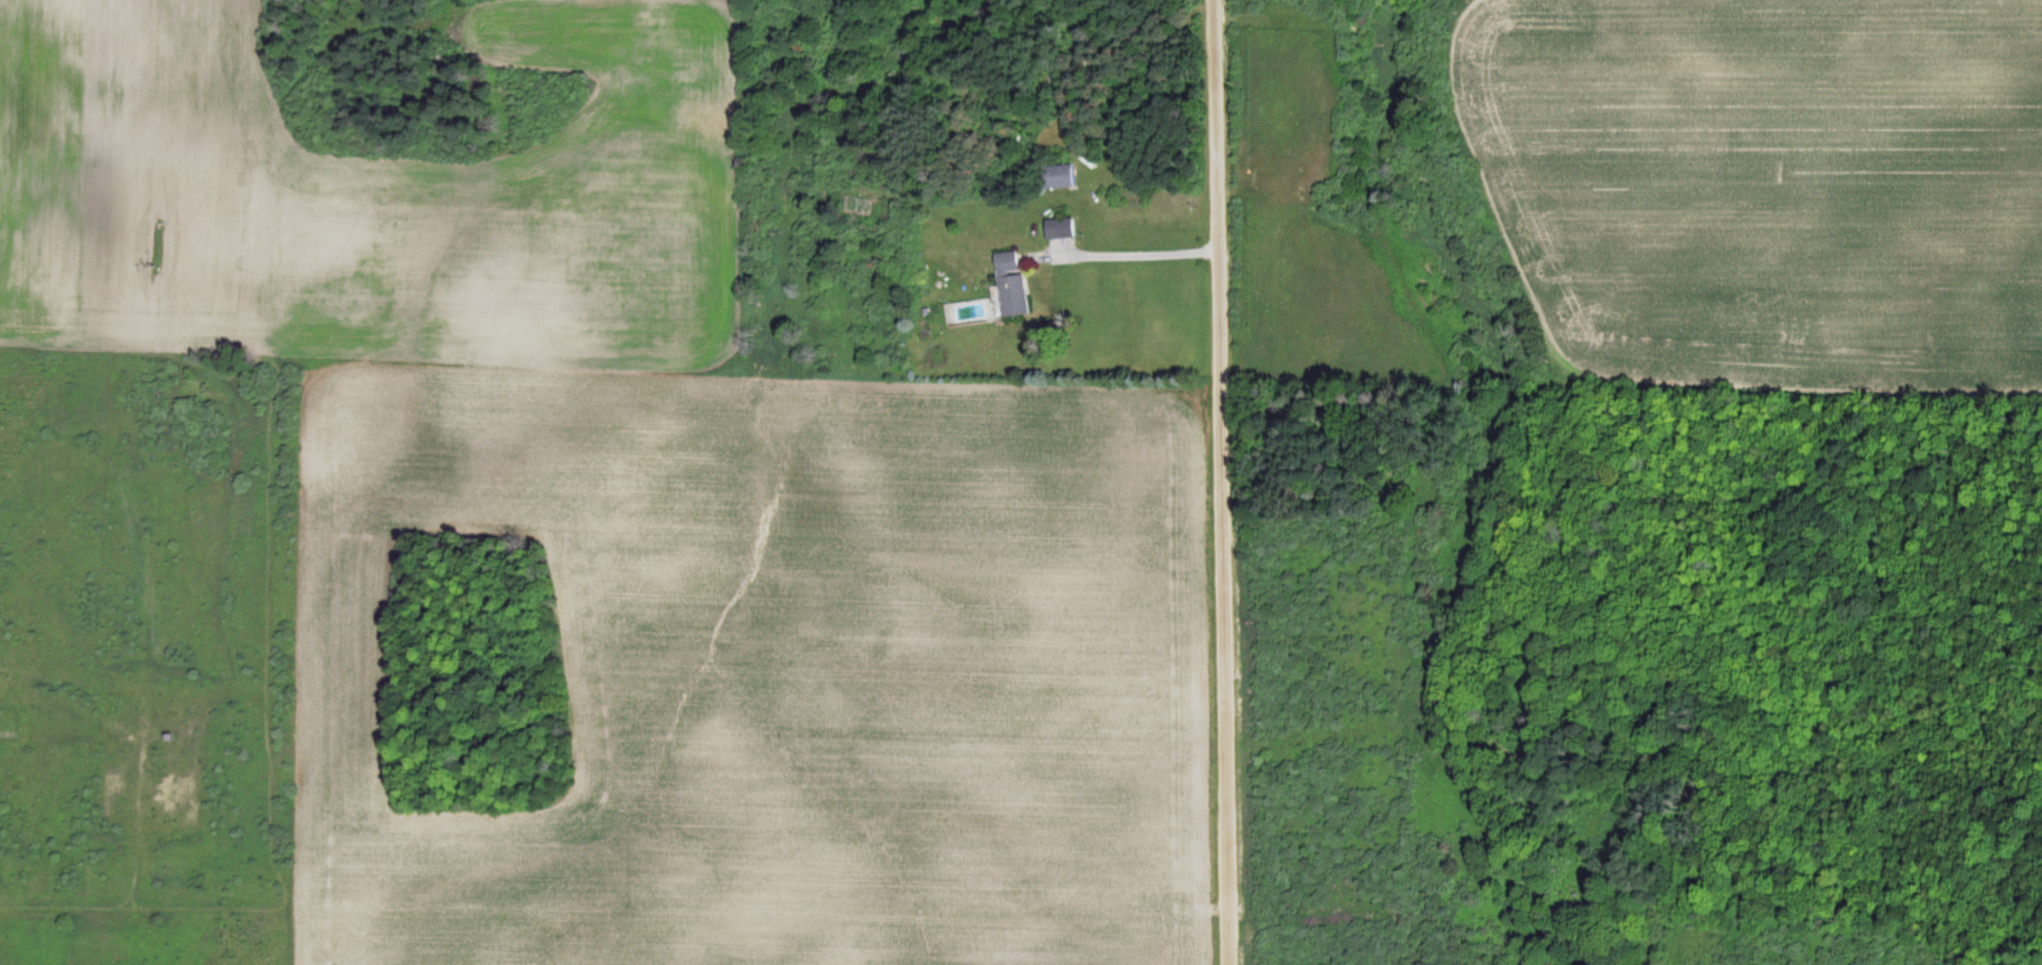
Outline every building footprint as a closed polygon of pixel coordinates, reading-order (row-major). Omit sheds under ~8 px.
[(1074,188),(1073,166),(1043,167),(1043,189),(1074,188)] [(995,255),(1003,318),(1030,315),(1022,251),(995,255)]
